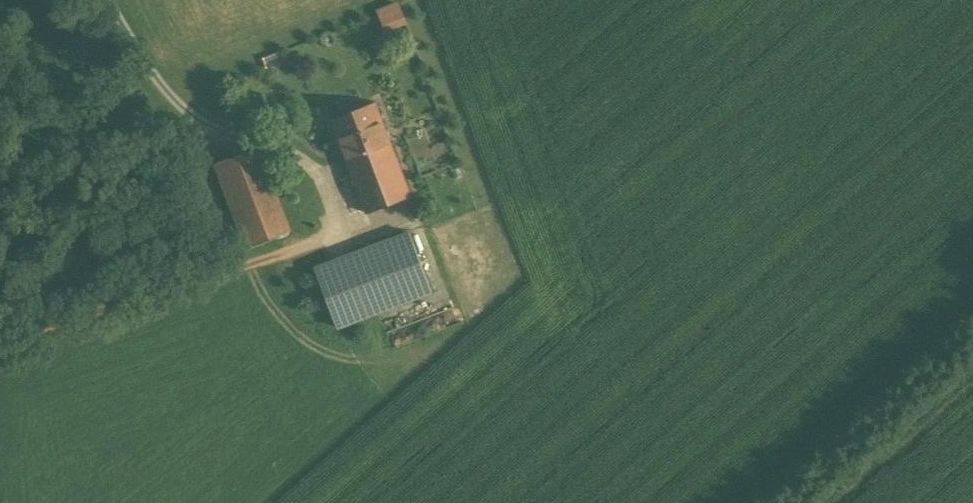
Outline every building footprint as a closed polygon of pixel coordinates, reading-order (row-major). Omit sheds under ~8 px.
[(376,103),(331,120),(367,216),(412,199),(376,103)] [(258,147),(213,164),(246,250),(291,233),(258,147)] [(408,234),(314,268),(338,333),(432,299),(408,234)]
